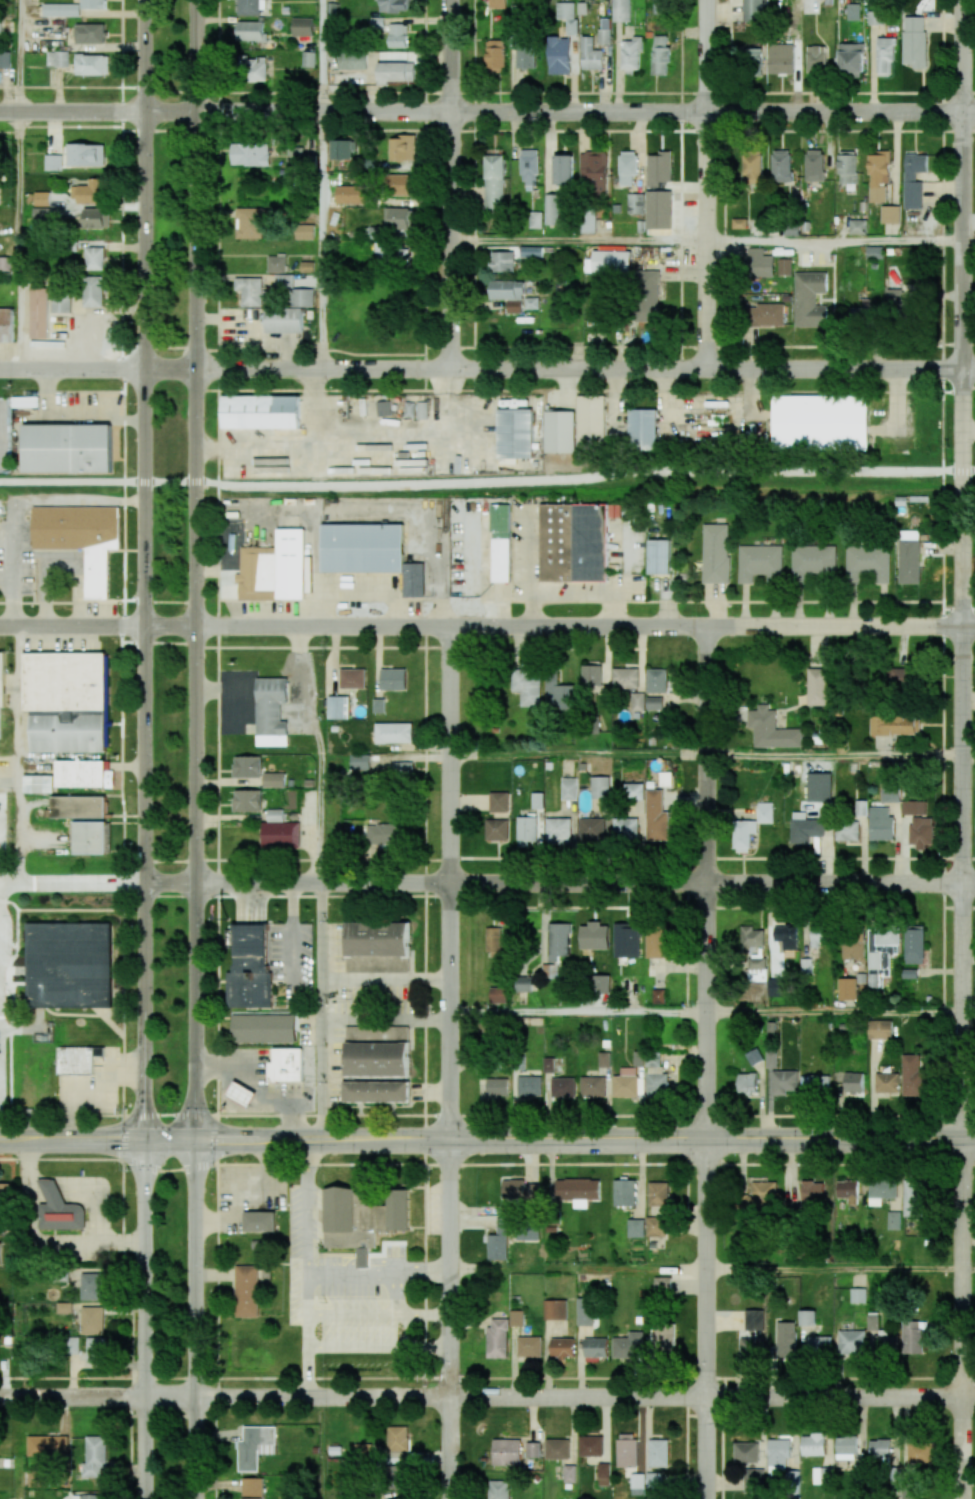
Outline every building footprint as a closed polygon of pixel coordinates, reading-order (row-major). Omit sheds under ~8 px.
[(82,10),(107,9),(107,0),(82,0),(82,10)] [(237,15),(263,15),(263,1),(270,1),(270,0),(238,0),(237,15)] [(379,12),(409,12),(410,0),(380,0),(379,12)] [(506,8),(506,0),(489,0),(489,8),(506,8)] [(613,22),(631,22),(630,0),(612,0),(613,22)] [(666,14),(667,0),(654,0),(654,14),(666,14)] [(763,21),(763,0),(744,0),(744,21),(763,21)] [(557,2),(557,19),(566,19),(566,35),(576,35),(576,2),(557,2)] [(80,4),(43,3),(43,15),(80,16),(80,4)] [(860,20),(860,4),(848,3),(847,19),(860,20)] [(903,64),(913,64),(913,69),(926,69),(926,17),(903,16),(903,64)] [(292,36),(313,36),(314,18),(293,17),(292,36)] [(600,44),(610,44),(610,19),(600,18),(600,44)] [(264,22),(238,21),(237,40),(263,40),(264,22)] [(75,24),(75,44),(105,43),(104,24),(75,24)] [(389,47),(407,48),(407,24),(390,24),(389,47)] [(667,35),(653,35),(652,75),(669,75),(669,46),(667,46),(667,35)] [(582,69),(603,69),(603,50),(594,50),(594,36),(582,36),(582,69)] [(623,40),(622,72),(640,73),(641,37),(632,36),(632,41),(623,40)] [(571,37),(550,37),(549,74),(570,74),(571,37)] [(894,37),(877,37),(876,76),(893,76),(894,37)] [(505,40),(487,40),(487,72),(505,72),(505,40)] [(839,43),(838,76),(863,77),(864,44),(839,43)] [(769,74),(794,73),(793,44),(768,44),(769,74)] [(517,68),(535,68),(535,46),(517,46),(517,68)] [(826,46),(807,46),(807,74),(826,73),(826,46)] [(742,49),(744,67),(763,64),(761,47),(742,49)] [(47,51),(48,66),(69,66),(69,51),(47,51)] [(302,66),(315,67),(315,52),(302,51),(302,66)] [(338,69),(366,69),(366,53),(339,53),(338,69)] [(109,75),(109,55),(76,54),(75,74),(109,75)] [(267,81),(266,59),(241,59),(242,81),(267,81)] [(414,63),(378,62),(377,85),(386,85),(386,81),(414,81),(414,63)] [(416,160),(415,134),(398,135),(398,138),(389,138),(390,161),(416,160)] [(351,160),(351,140),(330,140),(330,160),(351,160)] [(231,165),(268,166),(269,144),(231,143),(231,165)] [(67,166),(105,166),(105,144),(68,144),(67,166)] [(287,163),(302,163),(302,146),(287,146),(287,163)] [(537,150),(522,149),(522,190),(537,190),(537,150)] [(805,181),(823,181),(824,150),(806,149),(805,181)] [(772,182),(792,182),(791,150),(772,150),(772,182)] [(838,183),(857,183),(857,151),(839,150),(838,183)] [(580,151),(579,193),(606,194),(606,152),(580,151)] [(637,175),(637,151),(620,152),(620,185),(633,185),(633,175),(637,175)] [(647,187),(660,187),(660,182),(672,182),(672,151),(659,151),(659,155),(648,155),(647,187)] [(743,183),(762,183),(762,152),(743,151),(743,183)] [(62,170),(62,155),(45,154),(45,170),(62,170)] [(870,203),(886,202),(886,183),(890,183),(889,154),(868,155),(870,203)] [(904,209),(922,209),(922,181),(915,181),(915,172),(927,172),(927,154),(905,154),(904,209)] [(503,208),(504,155),(485,155),(484,207),(503,208)] [(573,155),(554,155),(554,184),(572,184),(573,155)] [(409,174),(390,174),(391,196),(409,195),(409,174)] [(336,204),(364,203),(364,185),(336,186),(336,204)] [(672,228),(672,191),(647,191),(647,228),(672,228)] [(49,192),(34,192),(35,206),(49,206),(49,192)] [(644,214),(645,194),(628,193),(628,213),(644,214)] [(560,225),(560,195),(546,195),(545,224),(560,225)] [(900,223),(899,205),(881,205),(881,223),(900,223)] [(236,238),(263,238),(263,207),(236,207),(236,238)] [(50,219),(50,208),(33,209),(33,220),(50,219)] [(384,229),(411,230),(412,208),(384,208),(384,229)] [(84,228),(110,228),(110,209),(84,209),(84,228)] [(596,232),(595,210),(578,211),(579,233),(596,232)] [(849,234),(867,234),(867,220),(850,219),(849,234)] [(296,240),(314,239),(314,224),(296,224),(296,240)] [(375,263),(389,264),(390,244),(375,243),(375,263)] [(104,247),(85,247),(86,270),(104,269),(104,247)] [(542,247),(520,247),(520,257),(542,258),(542,247)] [(774,256),(763,256),(763,248),(748,248),(748,276),(774,277),(774,256)] [(631,251),(593,251),(592,272),(630,272),(631,251)] [(490,252),(491,272),(514,272),(514,252),(490,252)] [(12,271),(12,255),(0,254),(0,271),(12,271)] [(267,272),(285,272),(285,256),(268,256),(267,272)] [(779,275),(792,275),(791,258),(778,259),(779,275)] [(635,322),(658,322),(659,271),(636,270),(635,322)] [(827,273),(795,272),(794,326),(827,327),(827,306),(816,305),(816,293),(827,293),(827,273)] [(275,287),(293,287),(293,274),(275,274),(275,287)] [(103,276),(83,276),(83,307),(103,307),(103,276)] [(242,306),(262,306),(262,277),(236,278),(236,290),(242,290),(242,306)] [(490,280),(490,299),(507,300),(507,313),(523,313),(523,281),(490,280)] [(30,338),(48,338),(48,288),(31,288),(30,338)] [(314,289),(292,288),(292,307),(314,307),(314,289)] [(71,312),(71,290),(52,291),(52,313),(71,312)] [(539,309),(539,297),(525,298),(525,309),(539,309)] [(863,307),(849,308),(850,324),(872,323),(871,299),(863,300),(863,307)] [(900,299),(900,320),(915,319),(914,299),(900,299)] [(784,305),(747,305),(748,326),(784,325),(784,305)] [(0,308),(0,342),(13,342),(12,308),(0,308)] [(303,332),(302,308),(265,309),(266,333),(303,332)] [(300,396),(222,395),(222,428),(299,429),(300,396)] [(578,448),(605,447),(604,395),(577,396),(578,448)] [(867,449),(867,395),(773,396),(773,450),(867,449)] [(376,416),(391,415),(391,401),(376,401),(376,416)] [(428,402),(405,401),(405,418),(428,419),(428,402)] [(498,409),(498,458),(532,459),(533,409),(498,409)] [(656,410),(629,409),(629,450),(656,450),(656,410)] [(546,453),(576,453),(576,411),(546,411),(546,453)] [(23,473),(112,473),(112,425),(24,424),(23,473)] [(491,582),(509,582),(510,504),(491,504),(491,582)] [(541,582),(608,582),(607,504),(541,504),(541,582)] [(33,506),(33,549),(85,549),(85,599),(108,599),(108,549),(119,549),(119,506),(33,506)] [(403,524),(322,524),(322,573),(403,572),(403,597),(425,597),(424,563),(403,563),(403,524)] [(728,524),(702,524),(701,583),(728,583),(728,524)] [(305,599),(304,528),(277,529),(277,547),(240,547),(241,574),(238,574),(238,600),(305,599)] [(899,584),(920,583),(919,531),(898,531),(899,584)] [(669,539),(647,539),(648,574),(669,574),(669,539)] [(737,583),(753,584),(753,574),(767,574),(766,584),(781,584),(782,546),(738,545),(737,583)] [(835,545),(791,546),(792,581),(807,581),(807,575),(835,574),(835,545)] [(846,584),(861,583),(861,575),(874,575),(874,584),(889,583),(889,545),(845,545),(846,584)] [(29,752),(105,752),(105,652),(23,653),(24,711),(29,711),(29,752)] [(601,666),(582,666),(582,686),(602,686),(601,666)] [(638,668),(612,669),(613,688),(639,688),(638,668)] [(827,705),(827,669),(808,668),(807,705),(827,705)] [(912,668),(886,669),(887,690),(913,688),(912,668)] [(365,688),(365,669),(340,669),(340,688),(365,688)] [(406,669),(381,669),(380,689),(406,690),(406,669)] [(541,706),(541,670),(513,669),(512,691),(521,692),(521,706),(541,706)] [(666,669),(647,669),(647,692),(667,692),(666,669)] [(281,701),(288,700),(288,678),(257,678),(258,746),(288,746),(288,722),(281,722),(281,701)] [(558,685),(558,678),(545,678),(546,709),(574,709),(574,685),(558,685)] [(645,693),(631,693),(631,711),(645,711),(645,693)] [(328,719),(349,719),(349,696),(328,696),(328,719)] [(663,697),(647,697),(646,710),(662,710),(663,697)] [(747,710),(748,728),(753,728),(754,747),(802,747),(802,728),(776,729),(775,710),(769,710),(768,704),(757,705),(758,710),(747,710)] [(919,735),(919,716),(872,715),(872,735),(919,735)] [(376,743),(413,742),(412,723),(375,723),(376,743)] [(351,769),(369,769),(369,755),(351,754),(351,769)] [(233,778),(261,777),(261,756),(233,756),(233,778)] [(56,787),(113,787),(113,770),(106,770),(106,761),(57,760),(56,787)] [(412,761),(392,762),(392,776),(412,775),(412,761)] [(285,787),(285,773),(263,773),(263,787),(285,787)] [(831,802),(831,773),(808,773),(808,801),(831,802)] [(53,792),(53,775),(23,775),(23,792),(53,792)] [(610,776),(592,776),(592,798),(610,798),(610,776)] [(562,800),(577,800),(577,778),(561,778),(562,800)] [(644,783),(624,783),(624,800),(643,800),(644,783)] [(882,802),(900,801),(900,785),(882,785),(882,802)] [(261,790),(233,790),(233,811),(261,811),(261,790)] [(668,841),(669,811),(663,811),(663,790),(647,790),(646,841),(668,841)] [(489,792),(490,812),(508,812),(508,792),(489,792)] [(51,817),(106,818),(106,796),(51,795),(51,817)] [(866,800),(856,800),(856,815),(866,815),(866,800)] [(926,815),(926,801),(902,800),(902,814),(926,815)] [(773,823),(773,803),(757,803),(757,823),(773,823)] [(889,807),(869,807),(870,840),(894,840),(893,816),(889,816),(889,807)] [(261,822),(262,848),(300,847),(299,822),(283,822),(283,809),(268,809),(268,822),(261,822)] [(791,844),(810,844),(810,836),(824,836),(824,819),(806,819),(807,812),(792,812),(791,844)] [(536,817),(518,816),(517,846),(535,846),(536,817)] [(910,847),(926,847),(926,844),(932,844),(933,818),(910,817),(910,847)] [(570,845),(570,818),(546,818),(546,844),(570,845)] [(579,818),(579,841),(605,840),(604,818),(579,818)] [(638,818),(613,818),(613,839),(638,840),(638,818)] [(508,841),(508,820),(486,820),(486,841),(508,841)] [(757,833),(757,821),(735,820),(734,852),(750,852),(751,833),(757,833)] [(859,840),(859,820),(835,821),(835,841),(859,840)] [(106,821),(73,821),(73,854),(105,854),(106,821)] [(403,844),(402,824),(367,825),(367,845),(403,844)] [(28,922),(27,1007),(112,1008),(113,923),(28,922)] [(409,922),(345,923),(346,955),(410,955),(409,922)] [(549,962),(559,962),(559,956),(569,956),(569,923),(548,923),(549,962)] [(609,949),(608,923),(588,923),(588,926),(579,926),(580,949),(609,949)] [(269,925),(235,924),(234,972),(227,972),(226,1008),(268,1008),(269,925)] [(614,957),(639,957),(639,925),(614,924),(614,957)] [(763,947),(764,930),(754,930),(754,926),(741,926),(741,946),(763,947)] [(775,941),(782,941),(782,950),(797,950),(796,926),(774,927),(775,941)] [(819,947),(819,942),(831,942),(831,926),(811,927),(812,947),(819,947)] [(904,926),(905,964),(924,964),(924,926),(904,926)] [(485,951),(501,952),(501,928),(486,927),(485,951)] [(889,955),(899,955),(898,929),(868,929),(868,988),(883,987),(883,976),(889,976),(889,955)] [(645,958),(667,959),(668,932),(646,931),(645,958)] [(842,958),(864,958),(863,934),(842,934),(842,958)] [(409,957),(346,956),(346,972),(409,973),(409,957)] [(748,981),(766,981),(765,958),(747,958),(748,981)] [(593,994),(610,993),(609,975),(592,975),(593,994)] [(531,992),(531,977),(516,976),(516,991),(531,992)] [(769,996),(787,996),(786,978),(768,978),(769,996)] [(856,978),(838,978),(838,1000),(856,1000),(856,978)] [(506,1003),(507,987),(490,987),(490,1002),(506,1003)] [(665,1004),(664,989),(653,989),(653,1004),(665,1004)] [(232,1015),(232,1042),(295,1042),(295,1014),(232,1015)] [(892,1020),(868,1020),(869,1039),(892,1038),(892,1020)] [(409,1026),(345,1027),(346,1077),(410,1076),(409,1026)] [(94,1056),(104,1056),(104,1047),(59,1046),(58,1074),(94,1075),(94,1056)] [(268,1062),(269,1082),(303,1081),(302,1048),(273,1048),(273,1062),(268,1062)] [(752,1066),(761,1061),(755,1050),(747,1054),(752,1066)] [(766,1068),(777,1068),(777,1050),(766,1050),(766,1068)] [(646,1097),(667,1098),(668,1073),(661,1073),(661,1052),(648,1052),(646,1097)] [(609,1067),(610,1053),(600,1053),(599,1067),(609,1067)] [(925,1054),(902,1054),(902,1096),(924,1096),(925,1054)] [(544,1072),(554,1072),(554,1058),(544,1058),(544,1072)] [(613,1097),(638,1097),(637,1067),(620,1068),(620,1076),(613,1076),(613,1097)] [(798,1070),(772,1070),(772,1094),(787,1094),(787,1090),(798,1090),(798,1070)] [(864,1072),(845,1072),(845,1092),(863,1092),(864,1072)] [(899,1092),(899,1072),(875,1073),(876,1093),(899,1092)] [(739,1093),(757,1092),(756,1073),(738,1073),(739,1093)] [(801,1075),(801,1093),(829,1094),(830,1076),(801,1075)] [(518,1096),(541,1096),(541,1076),(518,1077),(518,1096)] [(606,1077),(581,1076),(580,1097),(605,1097),(606,1077)] [(551,1097),(575,1097),(575,1078),(551,1077),(551,1097)] [(508,1078),(487,1079),(488,1097),(509,1097),(508,1078)] [(409,1081),(342,1082),(343,1102),(409,1101),(409,1081)] [(249,1107),(256,1093),(235,1082),(227,1096),(249,1107)] [(85,1229),(85,1204),(60,1204),(60,1178),(42,1179),(43,1204),(39,1204),(39,1230),(85,1229)] [(881,1206),(881,1198),(896,1198),(897,1179),(869,1178),(868,1206),(881,1206)] [(540,1183),(524,1184),(524,1180),(503,1180),(503,1201),(540,1200),(540,1183)] [(614,1206),(636,1206),(635,1180),(614,1180),(614,1206)] [(858,1181),(837,1180),(837,1198),(848,1198),(848,1205),(857,1205),(858,1181)] [(903,1216),(920,1216),(920,1180),(904,1180),(903,1216)] [(775,1182),(753,1181),(752,1196),(744,1196),(744,1208),(775,1209),(775,1182)] [(823,1182),(802,1181),(801,1206),(823,1206),(823,1182)] [(648,1206),(669,1206),(669,1182),(649,1182),(648,1206)] [(10,1204),(10,1183),(0,1183),(0,1204),(10,1204)] [(325,1248),(357,1248),(357,1268),(368,1268),(368,1248),(376,1248),(376,1231),(409,1231),(409,1190),(388,1190),(388,1204),(381,1204),(381,1189),(325,1190),(325,1248)] [(274,1211),(244,1211),(244,1231),(275,1231),(274,1211)] [(900,1229),(900,1211),(888,1211),(888,1229),(900,1229)] [(509,1260),(508,1215),(497,1216),(497,1235),(487,1235),(488,1260),(509,1260)] [(647,1215),(646,1236),(666,1237),(667,1216),(647,1215)] [(627,1237),(644,1237),(644,1220),(628,1219),(627,1237)] [(257,1316),(257,1266),(235,1266),(235,1316),(257,1316)] [(81,1300),(103,1300),(104,1273),(82,1272),(81,1300)] [(671,1277),(655,1277),(654,1295),(671,1296),(671,1277)] [(866,1303),(866,1288),(851,1288),(851,1302),(866,1303)] [(577,1326),(593,1326),(593,1298),(577,1298),(577,1326)] [(566,1320),(566,1300),(544,1300),(544,1320),(566,1320)] [(103,1306),(81,1307),(82,1334),(104,1334),(103,1306)] [(523,1310),(510,1311),(510,1326),(524,1326),(523,1310)] [(746,1330),(764,1330),(763,1310),(745,1310),(746,1330)] [(816,1311),(800,1310),(799,1326),(816,1326),(816,1311)] [(868,1330),(878,1330),(878,1315),(868,1315),(868,1330)] [(508,1358),(508,1319),(491,1319),(491,1327),(487,1327),(486,1358),(508,1358)] [(924,1353),(924,1321),(902,1321),(902,1353),(924,1353)] [(796,1322),(777,1322),(777,1354),(795,1354),(796,1322)] [(675,1346),(674,1325),(653,1325),(654,1347),(675,1346)] [(839,1355),(864,1355),(865,1330),(839,1330),(839,1355)] [(629,1338),(612,1337),(612,1358),(643,1358),(644,1332),(629,1331),(629,1338)] [(898,1352),(897,1334),(875,1335),(875,1352),(898,1352)] [(808,1353),(830,1354),(831,1337),(809,1336),(808,1353)] [(542,1356),(541,1337),(517,1337),(518,1357),(542,1356)] [(738,1358),(763,1359),(764,1338),(738,1337),(738,1358)] [(87,1361),(106,1362),(107,1338),(88,1338),(87,1361)] [(551,1338),(551,1358),(574,1358),(574,1339),(551,1338)] [(607,1338),(584,1338),(584,1357),(607,1357),(607,1338)] [(276,1454),(275,1426),(243,1426),(243,1440),(237,1440),(237,1471),(258,1471),(258,1454),(276,1454)] [(388,1452),(408,1451),(407,1426),(387,1426),(388,1452)] [(636,1433),(617,1434),(618,1467),(637,1466),(636,1433)] [(801,1456),(825,1455),(825,1434),(801,1434),(801,1456)] [(27,1455),(68,1456),(68,1436),(28,1435),(27,1455)] [(82,1477),(106,1477),(106,1436),(86,1436),(86,1463),(82,1463),(82,1477)] [(603,1436),(579,1436),(579,1456),(603,1456),(603,1436)] [(836,1437),(836,1460),(857,1459),(856,1437),(836,1437)] [(521,1439),(493,1439),(493,1465),(520,1466),(521,1439)] [(545,1459),(569,1459),(570,1439),(546,1439),(545,1459)] [(669,1467),(668,1439),(648,1440),(648,1467),(669,1467)] [(790,1439),(769,1439),(768,1475),(786,1475),(786,1458),(790,1459),(790,1439)] [(870,1440),(870,1457),(891,1458),(892,1440),(870,1440)] [(540,1442),(526,1442),(527,1458),(540,1457),(540,1442)] [(758,1463),(758,1443),(734,1442),(734,1462),(758,1463)] [(908,1463),(931,1462),(931,1442),(908,1443),(908,1463)] [(610,1463),(598,1464),(599,1485),(610,1485),(610,1463)] [(575,1482),(576,1466),(565,1465),(564,1482),(575,1482)] [(813,1484),(831,1484),(831,1467),(812,1468),(813,1484)] [(29,1485),(42,1485),(42,1469),(29,1469),(29,1485)] [(763,1492),(763,1469),(743,1469),(743,1493),(763,1492)] [(645,1495),(644,1473),(631,1474),(631,1495),(645,1495)] [(665,1488),(664,1474),(646,1475),(647,1489),(665,1488)] [(263,1478),(242,1478),(242,1498),(263,1498),(263,1478)] [(508,1481),(489,1480),(489,1498),(508,1498),(508,1481)]
